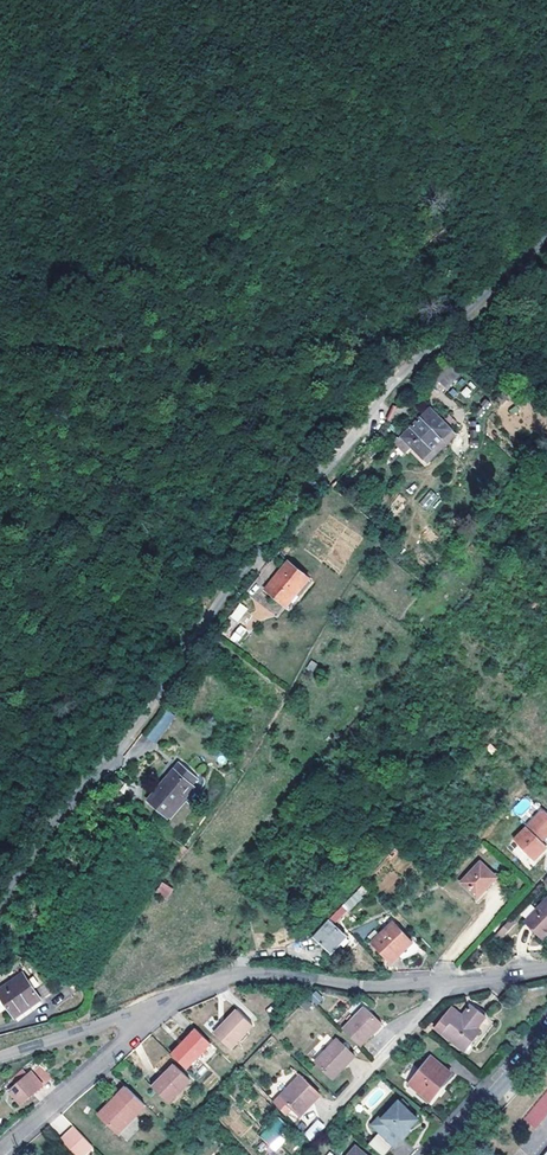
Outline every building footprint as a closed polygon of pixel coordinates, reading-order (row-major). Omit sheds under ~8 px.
[(440,378),(451,367),(446,362),(435,373),(440,378)] [(440,378),(435,373),(427,380),(432,385),(440,378)] [(424,453),(453,424),(431,403),(403,432),(414,443),(424,453)] [(395,425),(402,418),(397,413),(390,419),(395,425)] [(395,425),(390,419),(381,427),(378,424),(370,433),(378,441),(395,425)] [(453,424),(424,453),(433,462),(462,433),(453,424)] [(405,451),(414,443),(403,432),(394,440),(405,451)] [(433,511),(440,495),(427,490),(420,506),(433,511)] [(289,559),(267,588),(289,604),(310,575),(289,559)] [(238,623),(248,608),(239,602),(230,617),(238,623)] [(238,644),(248,631),(240,624),(229,638),(238,644)] [(166,819),(191,789),(189,787),(195,779),(177,764),(145,801),(166,819)] [(121,782),(108,773),(104,778),(121,790),(121,782)] [(526,828),(541,842),(546,836),(546,814),(543,810),(526,828)] [(480,862),(461,882),(477,898),(496,877),(480,862)] [(160,882),(156,894),(168,899),(173,887),(160,882)] [(330,917),(337,924),(368,892),(361,886),(330,917)] [(527,922),(545,939),(546,937),(546,901),(527,922)] [(346,935),(329,920),(313,937),(330,952),(346,935)] [(393,921),(371,942),(389,962),(411,942),(393,921)] [(42,1001),(23,975),(0,992),(0,995),(17,1018),(42,1001)] [(0,995),(0,1009),(10,1023),(17,1018),(0,995)] [(451,1009),(436,1027),(466,1051),(478,1036),(475,1033),(478,1028),(487,1016),(473,1004),(462,1018),(451,1009)] [(366,1008),(346,1031),(363,1046),(383,1023),(366,1008)] [(240,1011),(217,1033),(231,1049),(255,1027),(240,1011)] [(429,1021),(422,1028),(428,1033),(434,1026),(429,1021)] [(199,1027),(188,1037),(172,1052),(186,1066),(202,1052),(212,1042),(199,1027)] [(335,1036),(312,1059),(330,1076),(343,1063),(346,1065),(355,1056),(335,1036)] [(430,1057),(410,1082),(431,1099),(450,1074),(430,1057)] [(161,1075),(151,1084),(169,1102),(191,1080),(173,1061),(160,1073),(161,1075)] [(333,1079),(346,1065),(343,1063),(330,1076),(333,1079)] [(40,1069),(36,1072),(40,1078),(45,1074),(40,1069)] [(160,1073),(158,1071),(149,1081),(151,1084),(161,1075),(160,1073)] [(37,1093),(46,1085),(40,1078),(36,1072),(14,1090),(28,1106),(40,1096),(37,1093)] [(300,1074),(280,1095),(296,1110),(307,1100),(310,1103),(320,1093),(300,1074)] [(40,1096),(49,1088),(46,1085),(37,1093),(40,1096)] [(146,1106),(126,1088),(111,1103),(114,1105),(103,1117),(119,1134),(146,1106)] [(525,1120),(535,1129),(546,1114),(546,1093),(525,1120)] [(367,1125),(375,1131),(365,1143),(380,1154),(382,1154),(391,1144),(392,1145),(400,1136),(398,1134),(404,1127),(413,1115),(392,1098),(377,1117),(375,1115),(367,1125)] [(300,1115),(310,1103),(307,1100),(296,1110),(300,1115)] [(279,1114),(259,1134),(269,1143),(271,1141),(285,1127),(288,1124),(279,1114)] [(286,1129),(285,1127),(271,1141),(274,1144),(285,1133),(286,1129)] [(73,1131),(62,1141),(76,1154),(86,1154),(91,1150),(94,1147),(75,1128),(73,1131)] [(347,1154),(365,1154),(354,1146),(347,1154)]
